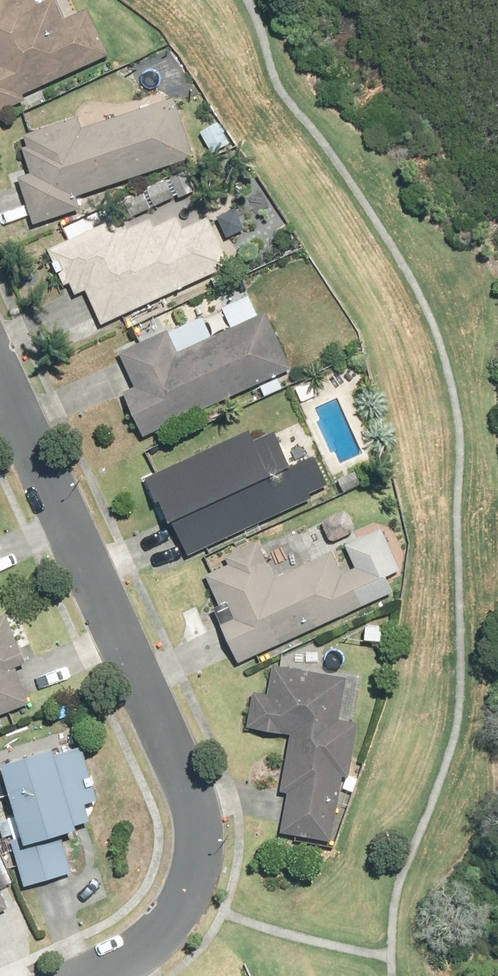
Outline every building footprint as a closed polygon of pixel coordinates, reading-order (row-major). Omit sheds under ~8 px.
[(25,100),(22,95),(112,54),(88,3),(65,14),(58,0),(42,0),(37,2),(36,0),(1,0),(0,0),(0,111),(25,100)] [(17,177),(32,223),(80,207),(77,195),(193,156),(173,97),(81,128),(77,116),(23,134),(27,145),(21,147),(30,172),(17,177)] [(86,287),(101,320),(226,263),(206,218),(183,229),(176,215),(155,225),(150,215),(126,226),(120,213),(44,248),(61,284),(70,280),(75,292),(86,287)] [(122,391),(142,436),(291,368),(265,310),(176,351),(167,329),(117,352),(133,386),(122,391)] [(248,428),(144,476),(155,500),(159,499),(168,519),(171,518),(188,554),(312,498),(310,494),(330,485),(314,450),(290,461),(275,428),(253,438),(248,428)] [(211,607),(237,662),(390,590),(384,576),(400,569),(380,528),(345,545),(355,567),(342,573),(332,551),(274,578),(257,543),(225,558),(228,564),(205,575),(219,604),(211,607)] [(30,703),(15,666),(25,661),(6,613),(0,616),(0,715),(30,703)] [(287,793),(280,831),(330,840),(342,775),(348,776),(358,722),(337,718),(344,678),(272,665),(267,694),(253,691),(246,726),(289,734),(279,792),(287,793)] [(24,884),(71,871),(60,833),(76,828),(74,823),(88,819),(83,801),(96,798),(81,745),(54,753),(52,747),(0,761),(0,768),(19,836),(11,838),(24,884)]
